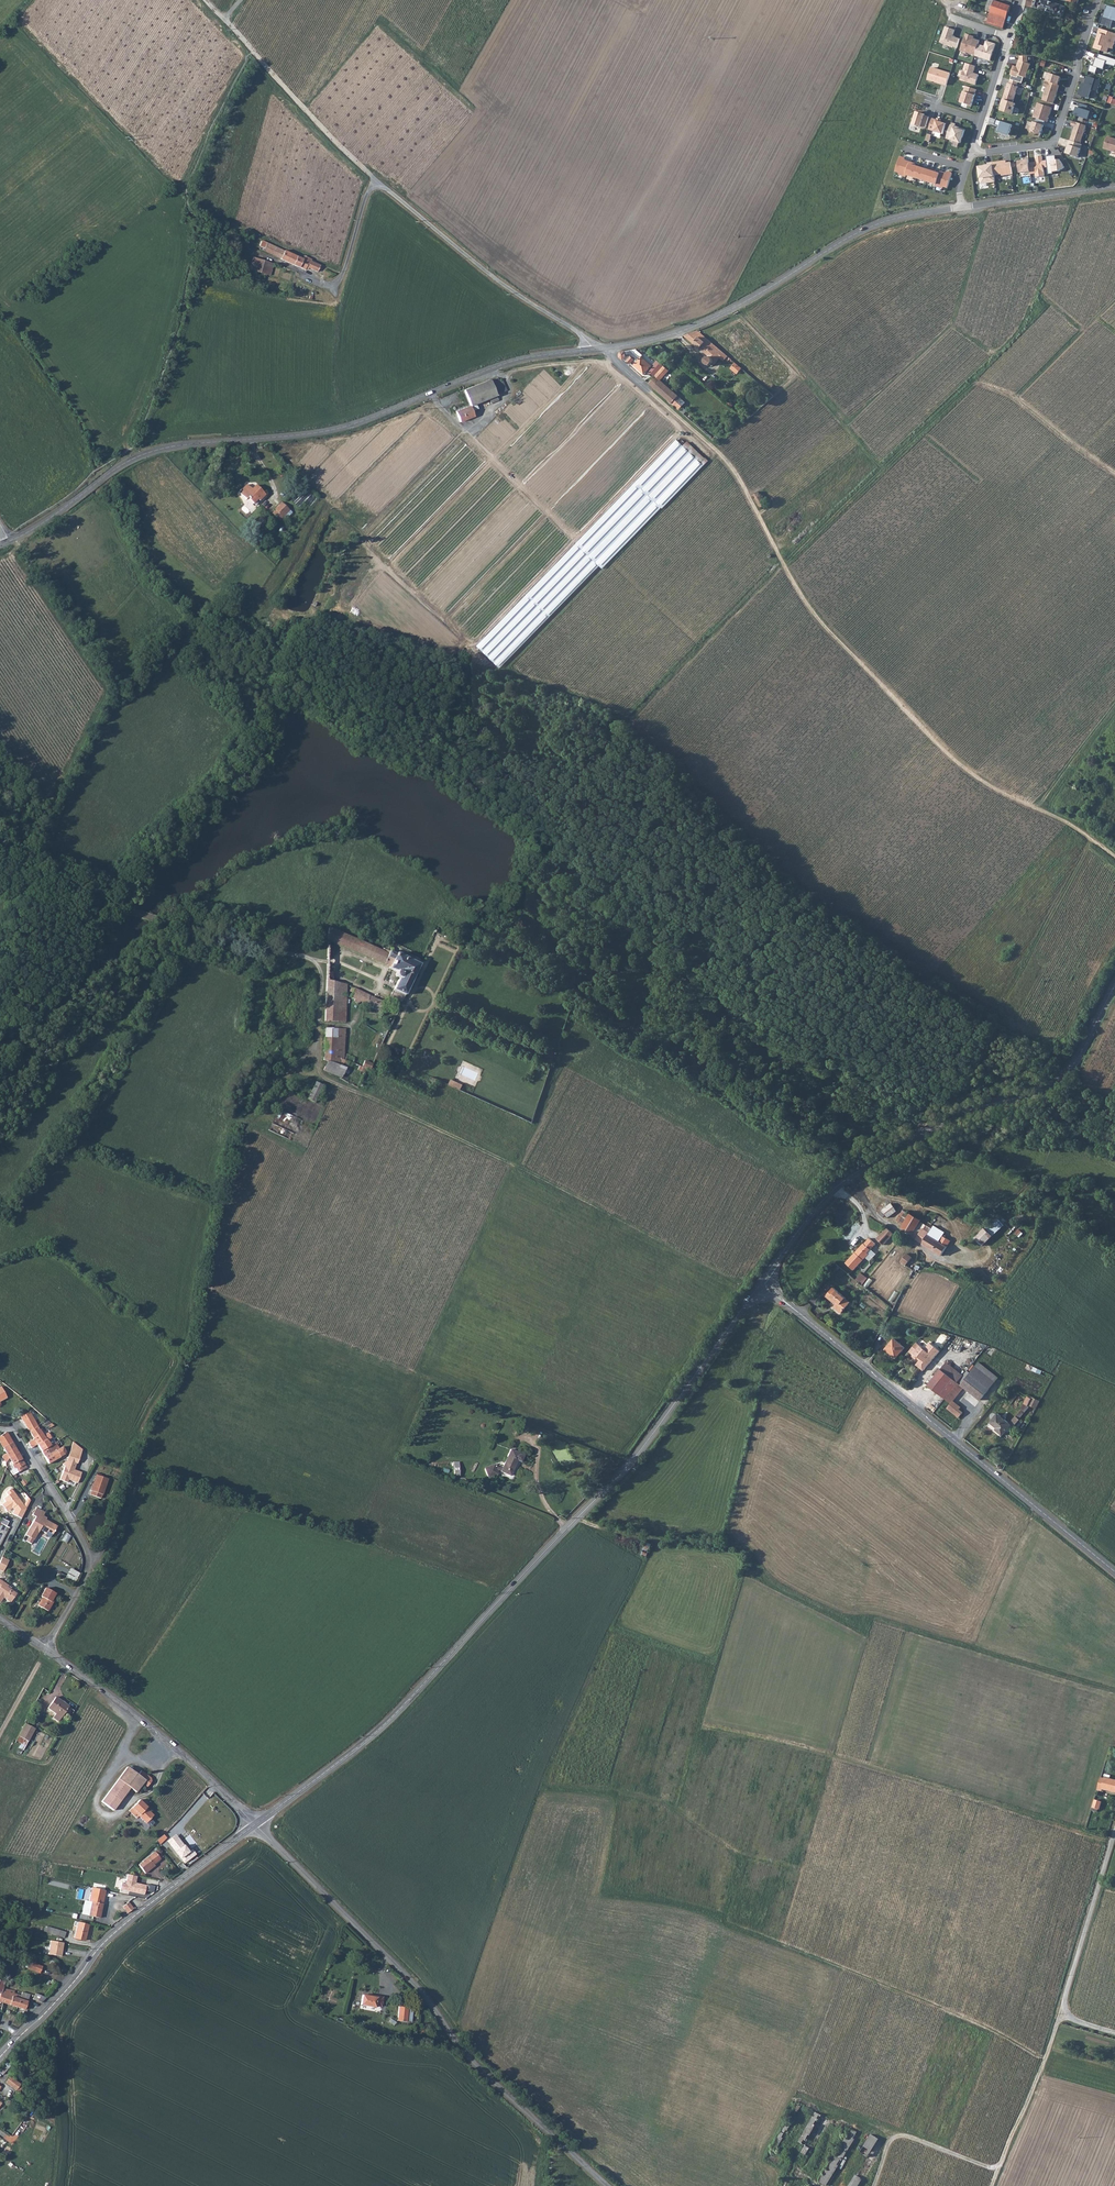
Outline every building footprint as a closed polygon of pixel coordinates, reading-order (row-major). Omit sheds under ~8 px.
[(1011,6),(995,1),(991,0),(989,0),(985,11),(991,13),(987,24),(1003,29),(1011,6)] [(1023,14),(1028,15),(1031,7),(1045,11),(1048,1),(1044,0),(1028,0),(1023,14)] [(1067,7),(1048,1),(1045,11),(1064,17),(1067,7)] [(1107,5),(1106,9),(1107,10),(1104,17),(1102,16),(1100,24),(1111,28),(1114,20),(1114,21),(1114,8),(1107,5)] [(955,29),(945,26),(940,43),(957,48),(960,39),(953,37),(955,29)] [(1114,42),(1114,33),(1099,28),(1098,33),(1099,34),(1097,40),(1096,40),(1094,48),(1108,53),(1109,48),(1113,49),(1114,42)] [(960,51),(975,55),(978,44),(980,40),(975,39),(975,40),(973,40),(974,36),(966,34),(960,51)] [(1020,38),(1016,36),(1011,51),(1016,52),(1020,38)] [(975,55),(975,56),(990,61),(996,44),(986,41),(984,48),(982,47),(983,46),(978,44),(975,55)] [(1099,54),(1097,58),(1096,58),(1093,66),(1090,65),(1088,71),(1096,74),(1098,68),(1104,70),(1105,64),(1114,67),(1114,59),(1099,54)] [(1014,66),(1011,75),(1018,77),(1018,75),(1026,78),(1030,64),(1028,63),(1028,56),(1020,56),(1020,60),(1019,60),(1018,65),(1019,66),(1019,67),(1014,66)] [(976,67),(966,64),(961,81),(975,85),(979,75),(972,73),(973,71),(974,71),(976,67)] [(928,79),(947,85),(950,74),(931,68),(928,79)] [(1047,81),(1058,85),(1061,77),(1049,73),(1047,81)] [(1101,81),(1087,76),(1084,84),(1082,83),(1078,95),(1089,99),(1092,90),(1098,91),(1101,81)] [(1003,99),(1013,103),(1018,86),(1017,86),(1018,82),(1011,80),(1009,84),(1008,83),(1003,99)] [(1043,100),(1054,104),(1059,85),(1058,85),(1047,81),(1046,81),(1044,86),(1047,87),(1043,100)] [(972,106),(977,90),(966,86),(960,103),(972,106)] [(1012,114),(1016,104),(1013,103),(1003,99),(1001,104),(1003,104),(1001,110),(1012,114)] [(1045,121),(1048,122),(1052,107),(1038,103),(1033,117),(1037,118),(1045,121)] [(1088,106),(1080,103),(1079,108),(1077,107),(1074,115),(1087,119),(1090,111),(1087,110),(1088,106)] [(913,124),(925,128),(929,117),(925,115),(925,114),(917,111),(913,124)] [(933,118),(929,130),(943,134),(946,124),(941,122),(941,121),(933,118)] [(1041,134),(1045,121),(1037,118),(1036,122),(1033,122),(1030,131),(1041,134)] [(1012,125),(996,120),(995,125),(998,126),(996,131),(1009,135),(1012,125)] [(1086,125),(1072,121),(1071,125),(1075,126),(1070,140),(1080,144),(1086,125)] [(952,123),(947,138),(961,143),(966,130),(959,128),(959,129),(955,128),(956,124),(952,123)] [(1104,148),(1114,152),(1114,139),(1107,136),(1104,148)] [(1080,144),(1070,140),(1069,140),(1068,145),(1069,145),(1066,153),(1078,157),(1082,144),(1080,144)] [(1048,167),(1048,174),(1053,174),(1053,172),(1059,171),(1065,167),(1060,159),(1056,160),(1055,155),(1046,156),(1047,161),(1048,167)] [(905,158),(901,156),(896,171),(900,173),(899,174),(907,176),(907,175),(911,162),(905,160),(905,158)] [(1035,162),(1029,163),(1030,171),(1031,174),(1036,174),(1036,177),(1045,176),(1044,168),(1043,161),(1042,156),(1036,157),(1037,163),(1035,163),(1035,162)] [(1020,173),(1030,171),(1029,163),(1028,158),(1024,158),(1024,161),(1018,161),(1020,173)] [(993,163),(995,175),(1002,174),(1002,176),(1013,174),(1011,162),(1007,163),(1006,160),(993,162),(993,163)] [(917,163),(911,162),(907,175),(917,178),(921,167),(916,165),(917,163)] [(988,166),(979,167),(981,183),(996,181),(995,175),(993,163),(988,163),(988,166)] [(927,181),(931,168),(926,166),(925,168),(921,167),(917,178),(927,181)] [(927,181),(937,184),(941,173),(936,172),(937,169),(931,168),(927,181)] [(947,173),(942,171),(941,173),(937,184),(937,186),(943,188),(944,186),(949,188),(953,173),(948,171),(947,173)] [(259,246),(267,251),(271,243),(263,240),(259,246)] [(271,243),(267,251),(292,263),(296,255),(271,243)] [(292,263),(305,269),(306,267),(309,267),(317,271),(321,264),(312,259),(305,256),(303,258),(296,255),(292,263)] [(269,275),(272,262),(253,257),(249,269),(261,273),(260,276),(264,277),(265,274),(269,275)] [(719,356),(722,351),(695,329),(682,334),(707,354),(706,355),(704,356),(703,357),(703,359),(703,361),(704,362),(707,363),(709,364),(711,363),(712,361),(713,362),(719,356)] [(617,356),(618,358),(621,360),(622,359),(627,363),(628,362),(641,373),(650,364),(639,355),(638,357),(629,349),(620,350),(619,351),(618,352),(617,353),(617,355),(617,356)] [(736,362),(731,368),(738,374),(743,368),(736,362)] [(653,375),(646,382),(651,386),(658,379),(653,375)] [(658,379),(651,386),(677,408),(681,405),(678,402),(681,398),(658,379)] [(469,409),(461,413),(466,424),(473,421),(471,415),(477,412),(475,407),(487,402),(489,407),(497,404),(495,397),(502,394),(496,380),(463,394),(469,409)] [(459,427),(466,424),(461,413),(454,416),(459,427)] [(665,510),(706,468),(692,453),(677,440),(475,645),(499,670),(601,568),(602,570),(662,509),(665,510)] [(692,453),(706,468),(710,463),(696,449),(692,453)] [(262,501),(268,495),(258,486),(254,489),(248,484),(240,493),(248,500),(251,497),(253,499),(251,500),(255,504),(260,499),(262,501)] [(766,502),(759,490),(753,494),(760,506),(766,502)] [(276,513),(283,520),(286,517),(284,514),(290,507),(284,502),(278,509),(279,510),(276,513)] [(290,507),(284,514),(286,517),(293,509),(290,507)] [(395,990),(406,995),(420,965),(396,953),(396,954),(388,951),(386,953),(354,939),(330,929),(329,939),(390,966),(389,968),(397,971),(395,978),(399,980),(395,990)] [(328,979),(327,1001),(337,1001),(338,993),(348,994),(348,985),(328,979)] [(361,1002),(385,1013),(389,1004),(376,999),(353,987),(352,992),(353,993),(352,998),(357,1000),(356,1002),(360,1004),(361,1002)] [(347,997),(348,994),(338,993),(337,1001),(327,1001),(327,1021),(346,1022),(347,997)] [(325,1059),(328,1060),(342,1066),(343,1065),(347,1067),(352,1069),(354,1063),(357,1057),(348,1054),(346,1059),(344,1058),(344,1046),(345,1046),(346,1028),(326,1027),(325,1059)] [(342,1066),(328,1060),(325,1070),(343,1077),(346,1068),(342,1066)] [(359,1071),(365,1074),(367,1070),(363,1068),(365,1063),(362,1062),(361,1067),(359,1071)] [(363,1068),(367,1070),(371,1071),(374,1065),(366,1062),(365,1063),(363,1068)] [(463,1085),(452,1080),(450,1085),(461,1089),(463,1085)] [(322,1085),(315,1082),(307,1098),(314,1101),(322,1085)] [(889,1217),(896,1210),(888,1203),(881,1210),(889,1217)] [(909,1213),(908,1215),(901,1225),(912,1233),(921,1221),(909,1213)] [(997,1218),(975,1238),(982,1247),(1005,1226),(997,1218)] [(929,1233),(932,1228),(927,1225),(921,1221),(912,1233),(912,1234),(929,1246),(935,1237),(929,1233)] [(935,1237),(929,1246),(940,1254),(950,1240),(943,1235),(945,1233),(936,1227),(933,1226),(932,1228),(929,1233),(935,1237)] [(877,1240),(884,1246),(894,1234),(887,1228),(877,1240)] [(856,1271),(869,1253),(868,1252),(869,1250),(868,1250),(875,1242),(869,1237),(847,1264),(856,1271)] [(912,1257),(907,1254),(902,1261),(906,1265),(912,1257)] [(864,1285),(869,1278),(862,1272),(856,1279),(864,1285)] [(834,1306),(843,1313),(853,1301),(835,1286),(827,1295),(836,1303),(834,1306)] [(882,1351),(895,1360),(904,1347),(892,1339),(882,1351)] [(939,1351),(929,1342),(924,1349),(916,1342),(909,1349),(913,1352),(912,1354),(912,1356),(915,1358),(917,1358),(919,1360),(915,1364),(923,1370),(939,1351)] [(957,1381),(944,1397),(951,1403),(952,1403),(953,1401),(965,1387),(980,1399),(995,1380),(975,1366),(970,1372),(961,1384),(957,1381)] [(940,1368),(927,1383),(930,1386),(943,1371),(940,1368)] [(957,1381),(961,1384),(970,1372),(967,1369),(957,1381)] [(943,1371),(930,1386),(944,1397),(957,1381),(943,1371)] [(963,1412),(958,1408),(952,1403),(951,1403),(946,1408),(958,1418),(963,1412)] [(1015,1414),(1019,1417),(1026,1408),(1022,1406),(1015,1414)] [(38,1428),(29,1412),(20,1417),(34,1439),(42,1433),(38,1428)] [(1001,1435),(1010,1424),(997,1414),(994,1417),(990,1415),(989,1416),(988,1417),(988,1419),(991,1421),(989,1423),(997,1430),(996,1431),(1001,1435)] [(0,1436),(0,1442),(6,1453),(15,1448),(6,1432),(0,1436)] [(43,1435),(42,1433),(34,1439),(37,1444),(41,1451),(51,1445),(47,1440),(51,1438),(48,1432),(43,1435)] [(37,1444),(34,1439),(28,1442),(31,1448),(37,1444)] [(56,1442),(51,1445),(41,1451),(49,1464),(60,1458),(59,1457),(64,1454),(65,1451),(62,1447),(60,1448),(57,1445),(56,1442)] [(73,1442),(66,1461),(62,1463),(64,1466),(60,1480),(67,1483),(68,1480),(77,1483),(81,1472),(74,1470),(76,1463),(77,1464),(79,1459),(78,1459),(82,1449),(73,1442)] [(18,1453),(15,1448),(6,1453),(1,1456),(6,1463),(9,1458),(18,1453)] [(514,1460),(517,1461),(519,1455),(507,1449),(501,1463),(492,1466),(490,1463),(480,1468),(484,1477),(494,1473),(493,1471),(498,1469),(497,1471),(508,1476),(514,1460)] [(13,1464),(12,1464),(12,1465),(15,1470),(19,1468),(21,1471),(27,1468),(18,1453),(9,1458),(13,1464)] [(108,1479),(96,1475),(90,1495),(101,1499),(108,1479)] [(12,1514),(21,1518),(30,1501),(28,1497),(23,1505),(11,1489),(6,1493),(8,1495),(3,1499),(5,1502),(1,1505),(6,1511),(10,1508),(12,1508),(14,1510),(12,1514)] [(45,1512),(36,1507),(32,1515),(35,1517),(25,1535),(28,1537),(26,1541),(31,1544),(33,1540),(34,1540),(40,1530),(46,1533),(47,1532),(52,1534),(52,1535),(57,1526),(45,1520),(46,1518),(43,1516),(45,1512)] [(2,1518),(0,1522),(0,1523),(6,1526),(8,1521),(2,1518)] [(66,1532),(61,1539),(66,1543),(71,1536),(66,1532)] [(641,1554),(646,1557),(652,1544),(647,1542),(641,1554)] [(0,1561),(0,1570),(3,1572),(9,1560),(2,1557),(0,1561)] [(70,1568),(65,1578),(73,1583),(79,1573),(70,1568)] [(16,1594),(7,1587),(8,1585),(0,1580),(0,1602),(4,1596),(5,1597),(6,1599),(10,1602),(16,1594)] [(55,1593),(46,1588),(41,1596),(42,1597),(38,1605),(47,1611),(52,1603),(50,1602),(52,1599),(55,1593)] [(54,1719),(58,1722),(69,1706),(56,1698),(49,1710),(57,1715),(54,1719)] [(19,1735),(29,1741),(35,1729),(26,1723),(19,1735)] [(137,1773),(124,1767),(109,1797),(121,1804),(130,1788),(136,1791),(140,1783),(146,1786),(150,1779),(149,1775),(139,1770),(137,1773)] [(1105,1779),(1101,1790),(1107,1791),(1107,1790),(1114,1793),(1114,1781),(1109,1779),(1107,1780),(1105,1779)] [(104,1806),(116,1813),(121,1804),(109,1797),(104,1806)] [(138,1816),(145,1823),(153,1815),(146,1808),(147,1807),(139,1799),(128,1810),(136,1817),(138,1816)] [(166,1835),(164,1832),(157,1840),(160,1843),(167,1836),(166,1835)] [(176,1834),(167,1841),(184,1864),(197,1854),(193,1849),(189,1851),(176,1834)] [(154,1865),(152,1862),(161,1856),(155,1849),(138,1865),(146,1872),(154,1865)] [(122,1883),(120,1890),(145,1895),(147,1885),(136,1883),(138,1876),(128,1874),(126,1884),(122,1883)] [(104,1904),(103,1904),(106,1891),(92,1888),(89,1901),(93,1902),(90,1916),(101,1918),(104,1904)] [(56,1892),(43,1889),(42,1895),(54,1898),(56,1892)] [(93,1902),(89,1901),(85,1901),(82,1914),(90,1916),(93,1902)] [(122,1907),(127,1913),(133,1909),(128,1903),(122,1907)] [(75,1938),(90,1942),(94,1928),(79,1923),(75,1938)] [(46,1932),(65,1938),(66,1932),(47,1927),(46,1932)] [(50,1940),(48,1954),(61,1956),(62,1951),(61,1951),(62,1942),(50,1940)] [(43,1967),(35,1963),(30,1961),(27,1968),(40,1973),(43,1967)] [(0,1997),(0,2001),(3,2002),(17,2007),(20,1999),(21,1996),(14,1993),(15,1991),(3,1988),(1,1993),(0,1997)] [(30,1994),(22,1992),(21,1996),(20,1999),(28,2001),(30,1994)] [(34,1999),(41,2002),(46,1997),(36,1993),(34,1999)] [(373,2003),(379,2004),(381,1994),(371,1993),(370,1995),(362,1994),(360,2004),(372,2006),(373,2003)] [(28,2001),(20,1999),(17,2007),(25,2009),(28,2001)] [(396,2018),(404,2018),(404,2005),(397,2004),(396,2018)] [(8,2062),(0,2070),(0,2073),(2,2075),(11,2065),(8,2062)] [(6,2082),(17,2090),(21,2084),(10,2076),(6,2082)] [(798,2100),(772,2146),(775,2148),(802,2102),(798,2100)] [(799,2138),(812,2146),(829,2115),(816,2108),(799,2138)] [(853,2125),(820,2178),(826,2182),(859,2129),(853,2125)] [(859,2147),(868,2153),(879,2134),(871,2129),(859,2147)] [(854,2185),(857,2185),(874,2158),(866,2153),(847,2182),(854,2185)]
